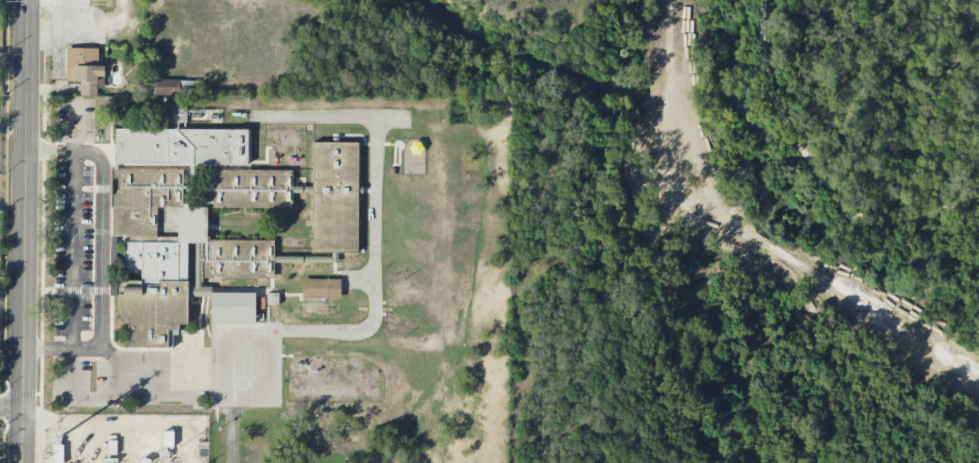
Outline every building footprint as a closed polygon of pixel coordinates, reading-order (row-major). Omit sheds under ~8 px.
[(98,49),(67,48),(66,81),(80,82),(80,96),(96,96),(96,76),(104,77),(104,61),(98,61),(98,49)] [(155,95),(193,96),(194,81),(155,80),(155,95)] [(172,122),(186,122),(186,106),(172,106),(172,122)] [(250,130),(115,129),(114,164),(249,165),(250,130)] [(312,252),(357,253),(358,143),(313,142),(312,252)] [(111,236),(157,236),(157,208),(181,208),(181,187),(178,187),(178,176),(178,165),(127,165),(127,169),(111,169),(111,236)] [(196,296),(211,297),(210,322),(255,323),(255,293),(211,292),(197,278),(193,287),(187,287),(188,243),(206,243),(206,277),(272,279),(273,263),(277,242),(206,240),(207,208),(178,207),(177,242),(161,241),(160,242),(127,241),(126,269),(141,270),(140,286),(128,286),(123,290),(122,347),(169,348),(196,296)] [(340,321),(341,279),(302,279),(301,320),(340,321)] [(64,445),(64,462),(54,462),(54,445),(64,445)]
